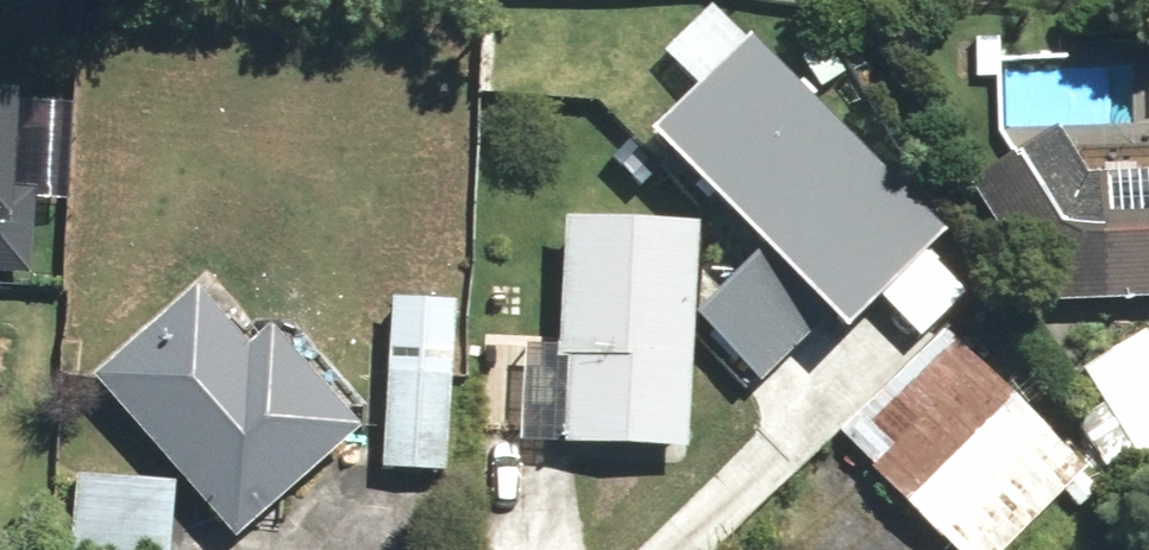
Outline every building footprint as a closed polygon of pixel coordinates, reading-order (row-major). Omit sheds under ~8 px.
[(754,43),(716,5),(668,53),(706,90),(754,43)] [(948,232),(756,41),(754,43),(706,90),(661,135),(770,244),(701,312),(771,382),(840,313),(854,326),(948,232)] [(22,201),(26,91),(0,90),(0,273),(34,274),(37,202),(22,201)] [(1050,303),(1148,298),(1148,171),(1094,173),(1060,122),(970,180),(1050,303)] [(690,449),(703,223),(571,216),(564,344),(483,339),(478,438),(690,449)] [(202,283),(96,376),(239,539),(368,427),(278,325),(256,344),(202,283)] [(461,301),(396,297),(384,468),(449,473),(461,301)] [(948,327),(843,432),(875,464),(872,467),(943,538),(945,536),(960,549),(1007,549),(1090,467),(948,327)] [(1088,366),(1148,469),(1148,331),(1088,366)] [(81,474),(74,549),(172,549),(178,482),(81,474)]
